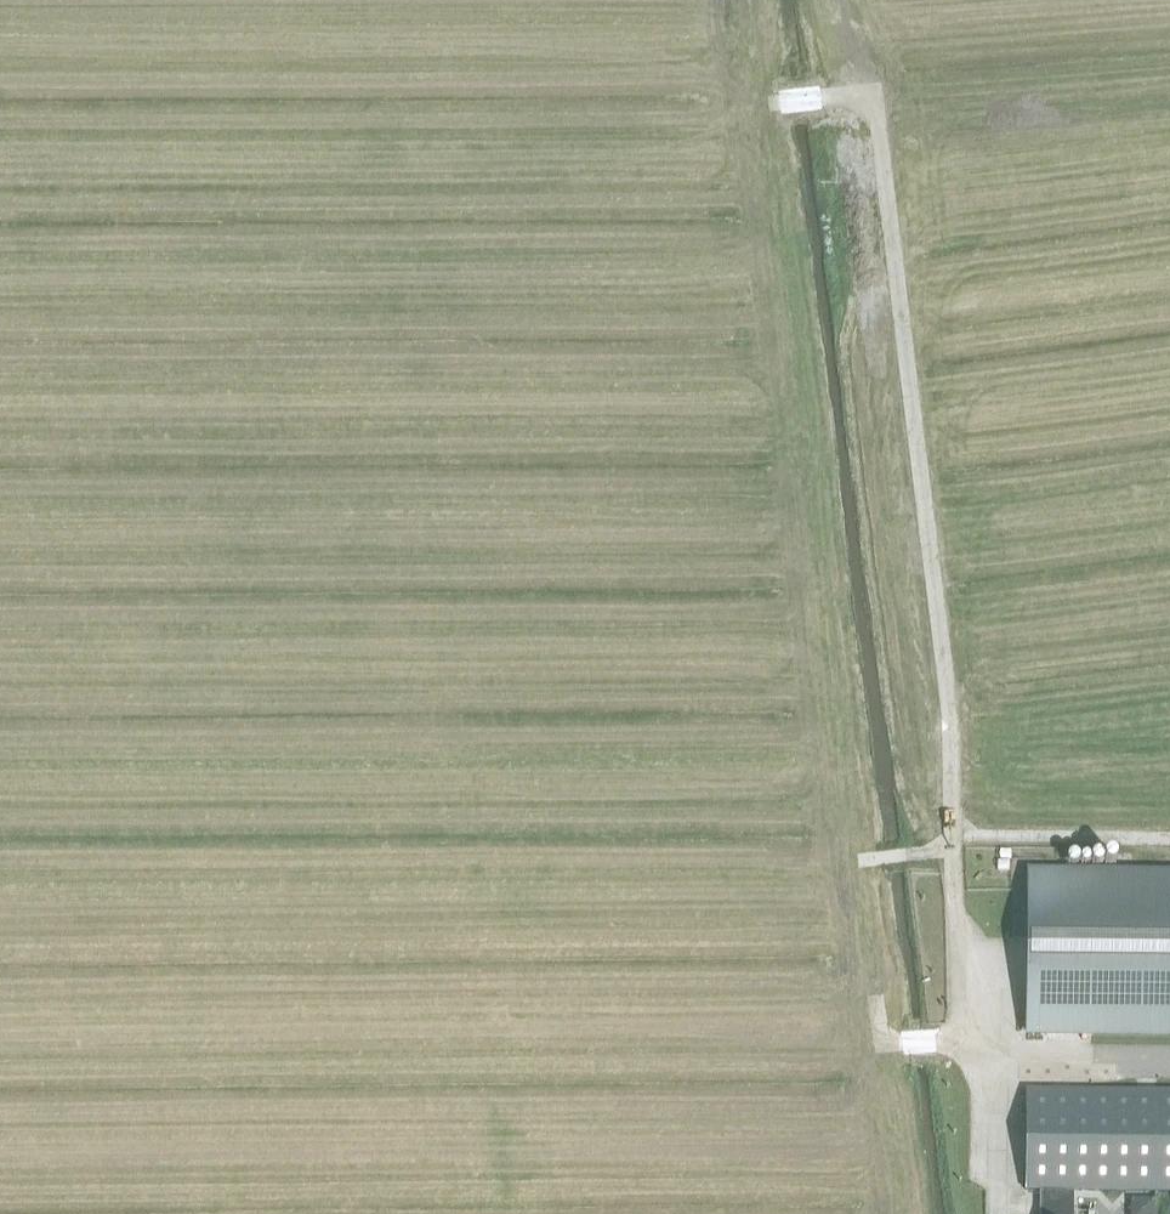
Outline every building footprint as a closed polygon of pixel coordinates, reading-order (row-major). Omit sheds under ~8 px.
[(1029,874),(1027,1032),(1169,1034),(1169,876),(1029,874)] [(1024,1192),(1041,1192),(1041,1213),(1069,1213),(1070,1192),(1169,1193),(1169,1093),(1024,1093),(1024,1192)]
